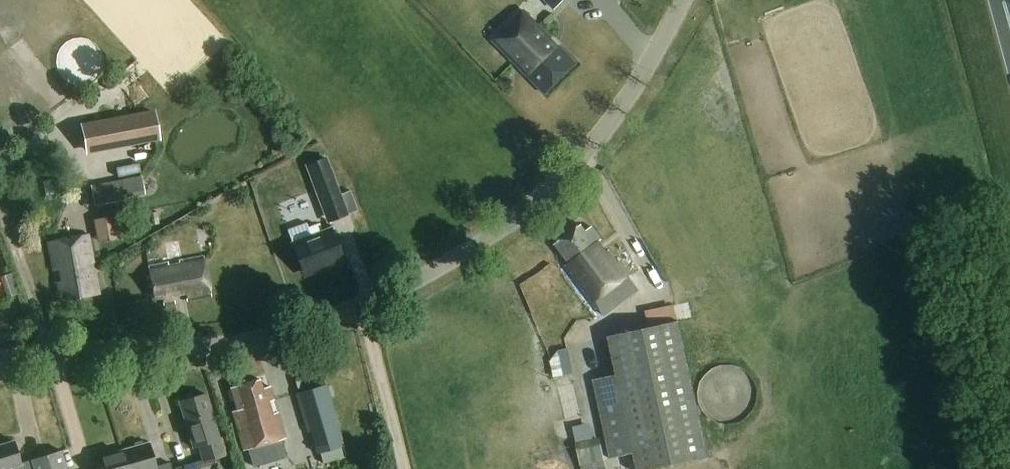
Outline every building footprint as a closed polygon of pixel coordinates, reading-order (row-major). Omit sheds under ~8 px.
[(555,11),(565,0),(544,0),(555,11)] [(533,10),(495,45),(550,102),(587,65),(533,10)] [(155,112),(80,126),(84,152),(160,139),(155,112)] [(305,165),(327,223),(348,215),(326,157),(305,165)] [(142,177),(90,186),(94,206),(126,201),(126,198),(145,194),(142,177)] [(119,215),(93,220),(98,243),(124,238),(119,215)] [(586,231),(582,225),(557,242),(571,263),(568,265),(593,301),(629,277),(610,250),(606,253),(598,242),(602,239),(593,226),(586,231)] [(293,247),(303,274),(342,259),(332,232),(293,247)] [(99,294),(88,235),(47,242),(52,271),(60,269),(62,280),(54,281),(56,294),(66,292),(67,299),(99,294)] [(211,295),(202,256),(178,261),(179,264),(167,266),(166,263),(148,267),(154,299),(161,297),(163,306),(174,304),(173,296),(185,293),(186,300),(211,295)] [(11,274),(3,276),(10,297),(18,294),(11,274)] [(617,376),(593,381),(610,457),(633,452),(637,468),(653,468),(707,457),(678,323),(609,338),(617,376)] [(248,449),(286,436),(277,410),(272,412),(268,400),(273,398),(269,385),(262,387),(259,378),(230,387),(237,410),(235,410),(248,449)] [(325,382),(296,391),(316,455),(345,446),(325,382)] [(213,458),(228,454),(223,437),(219,439),(206,394),(179,402),(193,448),(198,446),(203,460),(172,468),(196,468),(214,463),(213,458)] [(576,443),(581,466),(605,460),(600,438),(576,443)] [(61,451),(31,460),(31,461),(21,464),(14,441),(0,446),(0,468),(7,468),(13,467),(14,468),(67,468),(61,451)] [(127,468),(171,468),(170,463),(156,467),(149,443),(122,451),(127,468)] [(122,451),(95,458),(98,468),(127,468),(122,451)]
